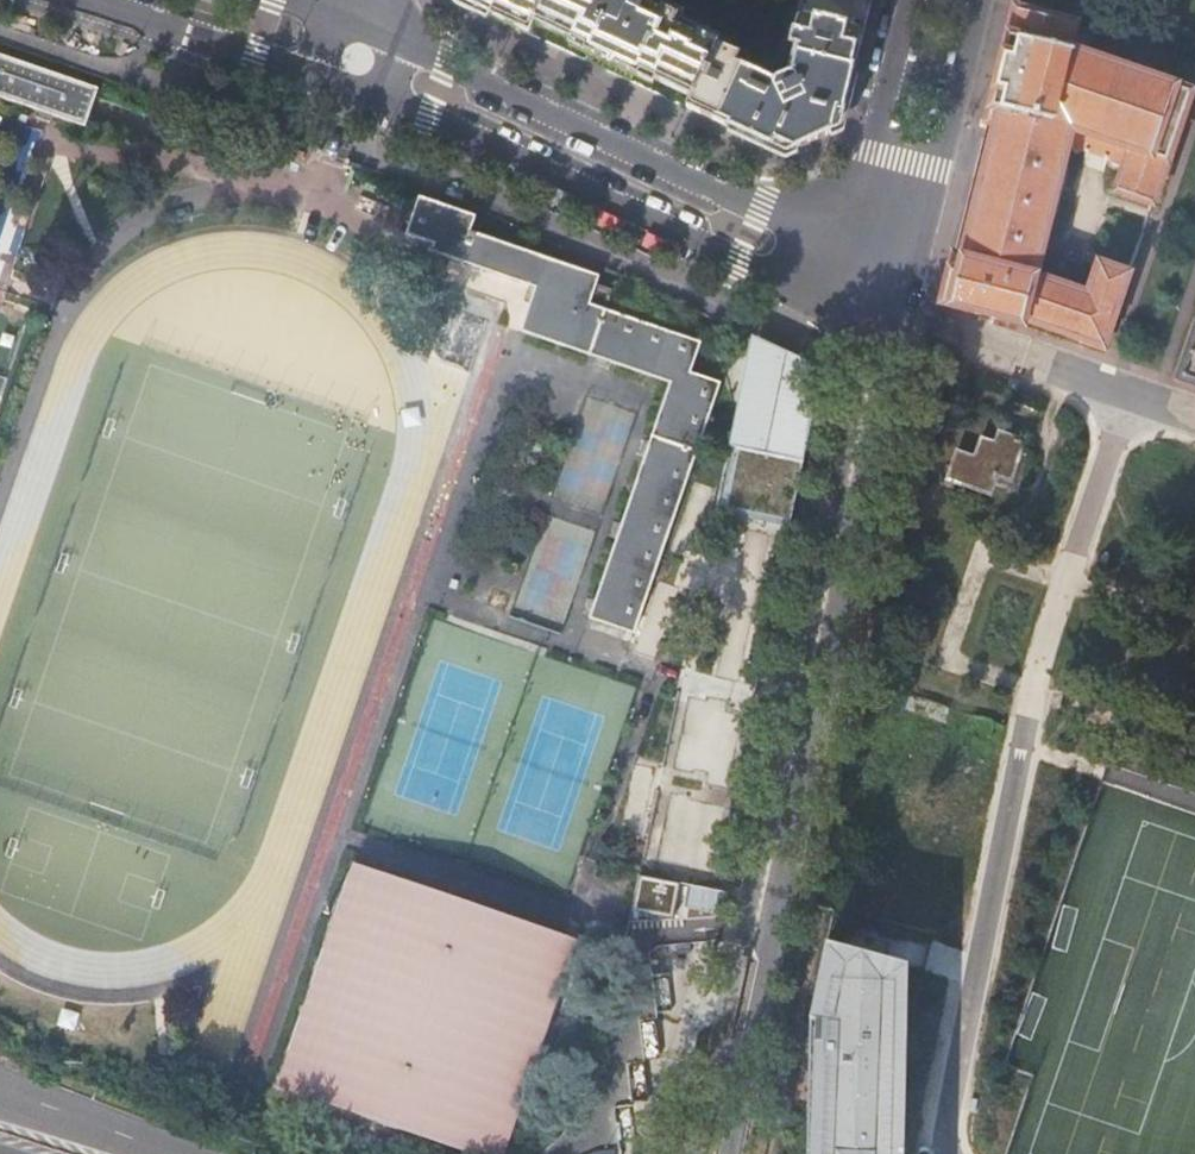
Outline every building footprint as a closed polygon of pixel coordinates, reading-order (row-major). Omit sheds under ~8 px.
[(459,1),(530,34),(535,23),(586,48),(584,53),(613,67),(638,79),(640,74),(692,97),(687,108),(786,154),(840,128),(847,101),(872,0),(804,0),(792,48),(798,50),(791,77),(778,82),(740,63),(742,58),(720,47),(722,42),(684,24),(687,17),(651,0),(458,0),(459,1)] [(1099,265),(1088,296),(1034,277),(1067,146),(1072,129),(1131,150),(1125,167),(1116,191),(1152,204),(1190,93),(1086,57),(1069,51),(1076,24),(1046,17),(1046,18),(1016,10),(988,123),(995,125),(962,259),(954,257),(942,304),(1022,324),(1024,320),(1103,347),(1127,275),(1099,265)] [(85,126),(98,89),(0,55),(0,96),(85,126)] [(1067,146),(1125,167),(1131,150),(1072,129),(1067,146)] [(590,618),(635,633),(721,383),(691,373),(701,343),(605,309),(612,290),(597,284),(600,276),(471,231),(476,216),(420,196),(413,215),(410,225),(407,234),(415,237),(429,242),(435,244),(432,251),(536,287),(521,331),(596,357),(611,362),(671,382),(650,442),(645,457),(622,523),(617,539),(596,600),(590,616),(590,618)] [(819,369),(757,340),(726,509),(795,521),(819,369)] [(1181,381),(1194,387),(1194,341),(1181,381)] [(995,475),(1009,480),(1023,442),(999,434),(995,444),(981,440),(974,459),(956,452),(947,479),(989,493),(995,475)] [(352,861),(275,1086),(474,1153),(507,1153),(581,939),(352,861)] [(679,883),(641,876),(635,910),(673,917),(679,883)] [(829,965),(822,1153),(909,1153),(911,980),(829,965)]
